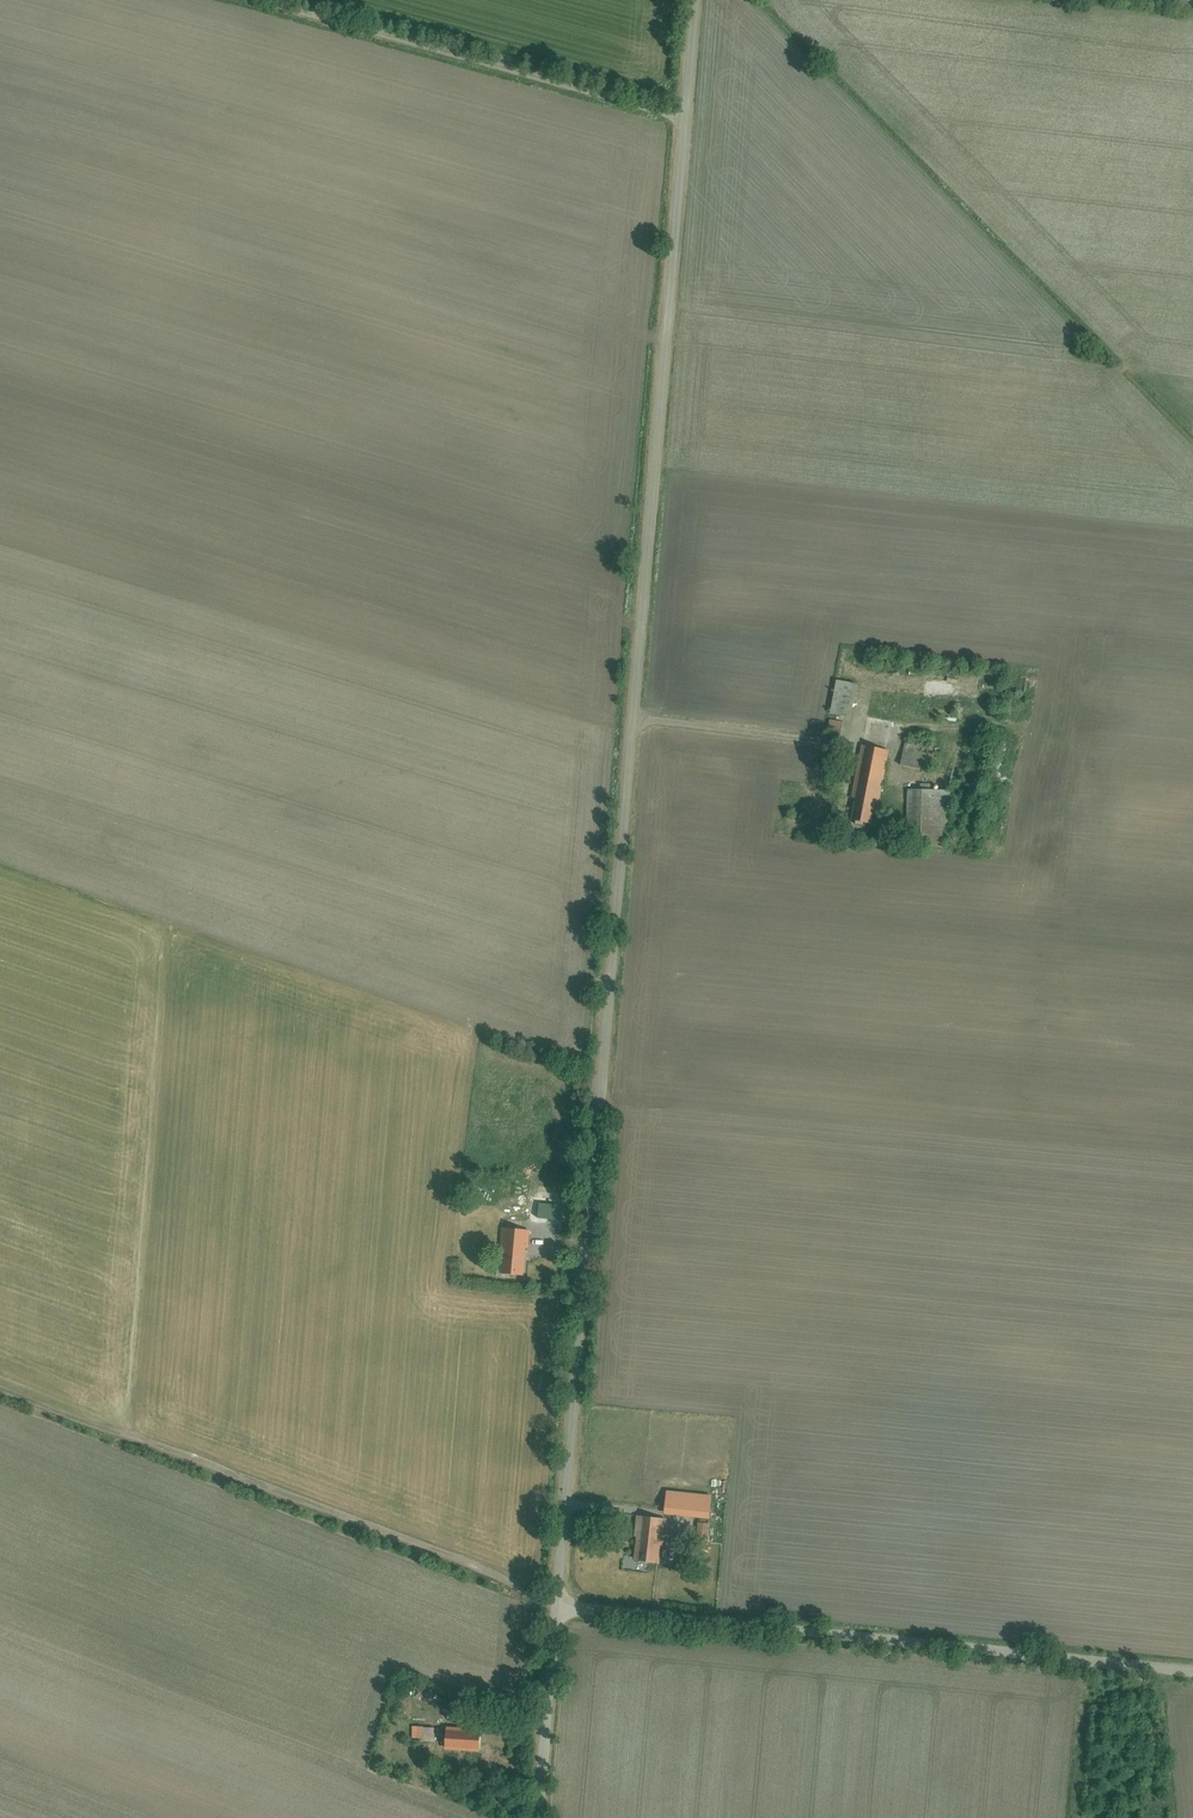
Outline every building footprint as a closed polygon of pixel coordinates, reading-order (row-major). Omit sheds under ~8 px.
[(838,683),(831,715),(852,720),(859,688),(838,683)] [(890,753),(863,747),(847,818),(874,824),(890,753)] [(952,791),(906,790),(905,826),(951,828),(952,791)] [(498,1271),(524,1274),(528,1230),(503,1228),(498,1271)] [(712,1495),(667,1491),(665,1514),(710,1519),(712,1495)] [(664,1518),(634,1516),(630,1560),(660,1563),(664,1518)] [(411,1724),(412,1737),(437,1737),(437,1724),(411,1724)] [(482,1728),(451,1727),(450,1748),(481,1749),(482,1728)]
